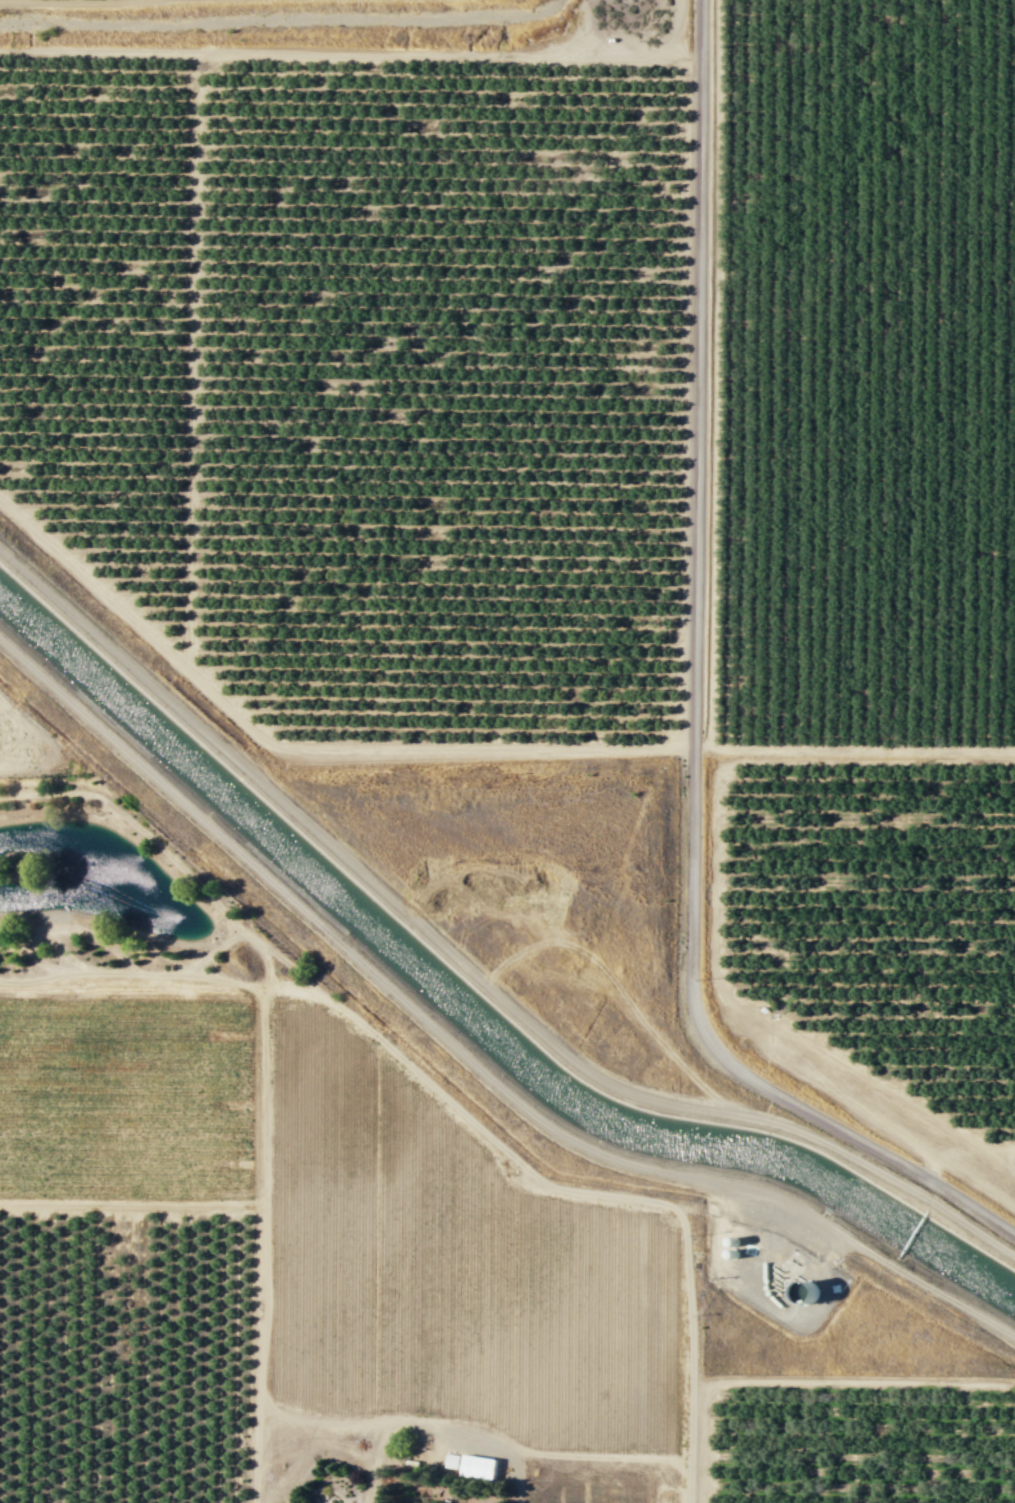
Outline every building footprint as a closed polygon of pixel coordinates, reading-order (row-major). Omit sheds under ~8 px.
[(445,1453),(459,1455),(457,1468),(443,1466),(445,1453)] [(461,1454),(493,1458),(491,1480),(458,1476),(461,1454)]
